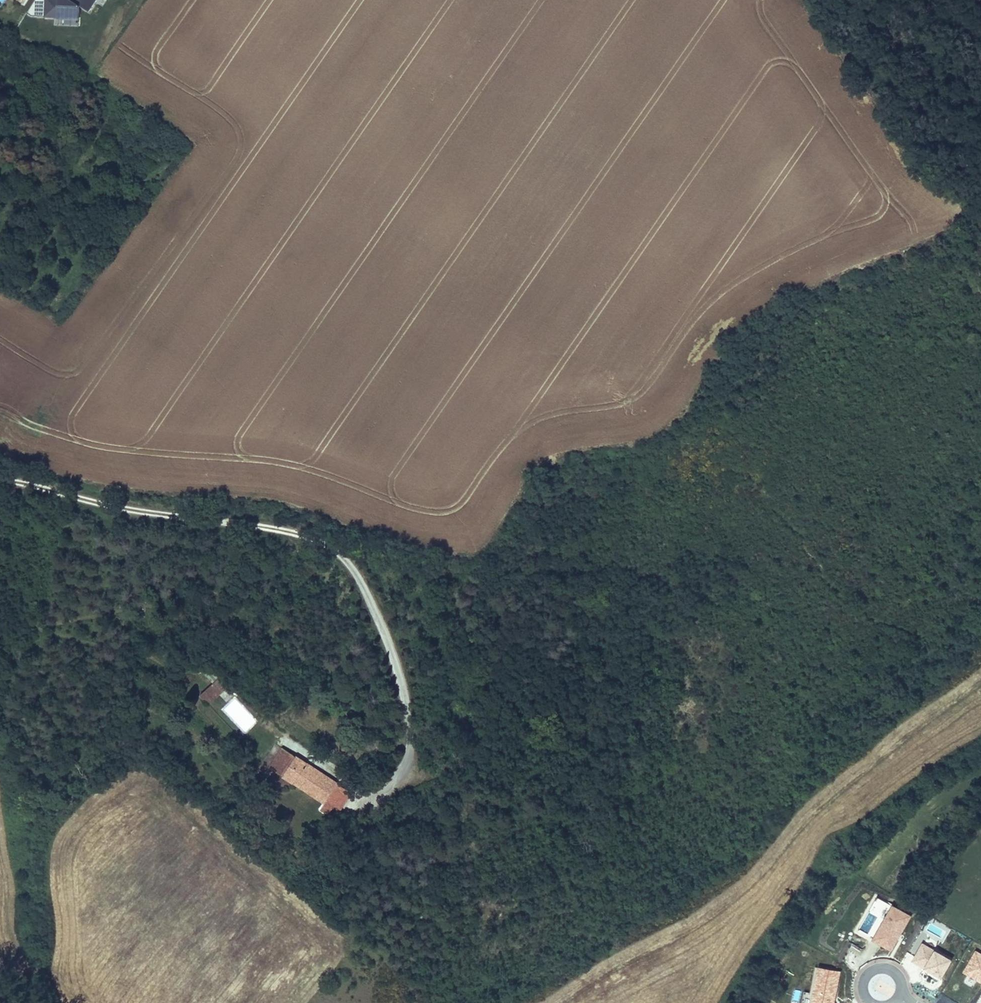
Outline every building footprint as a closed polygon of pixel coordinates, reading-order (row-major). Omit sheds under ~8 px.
[(88,13),(97,0),(35,0),(26,13),(31,16),(44,16),(44,18),(55,18),(55,20),(78,20),(78,6),(88,13)] [(219,694),(227,686),(220,678),(212,686),(219,694)] [(199,697),(207,706),(219,694),(212,686),(199,697)] [(347,801),(351,795),(283,751),(271,768),(323,803),(319,810),(328,816),(334,807),(340,797),(347,801)] [(334,807),(340,811),(347,801),(340,797),(334,807)] [(913,916),(877,895),(857,929),(892,950),(913,916)] [(930,923),(926,931),(942,938),(946,930),(930,923)] [(944,954),(922,942),(912,961),(933,973),(944,954)] [(975,950),(964,971),(980,981),(980,953),(975,950)]
